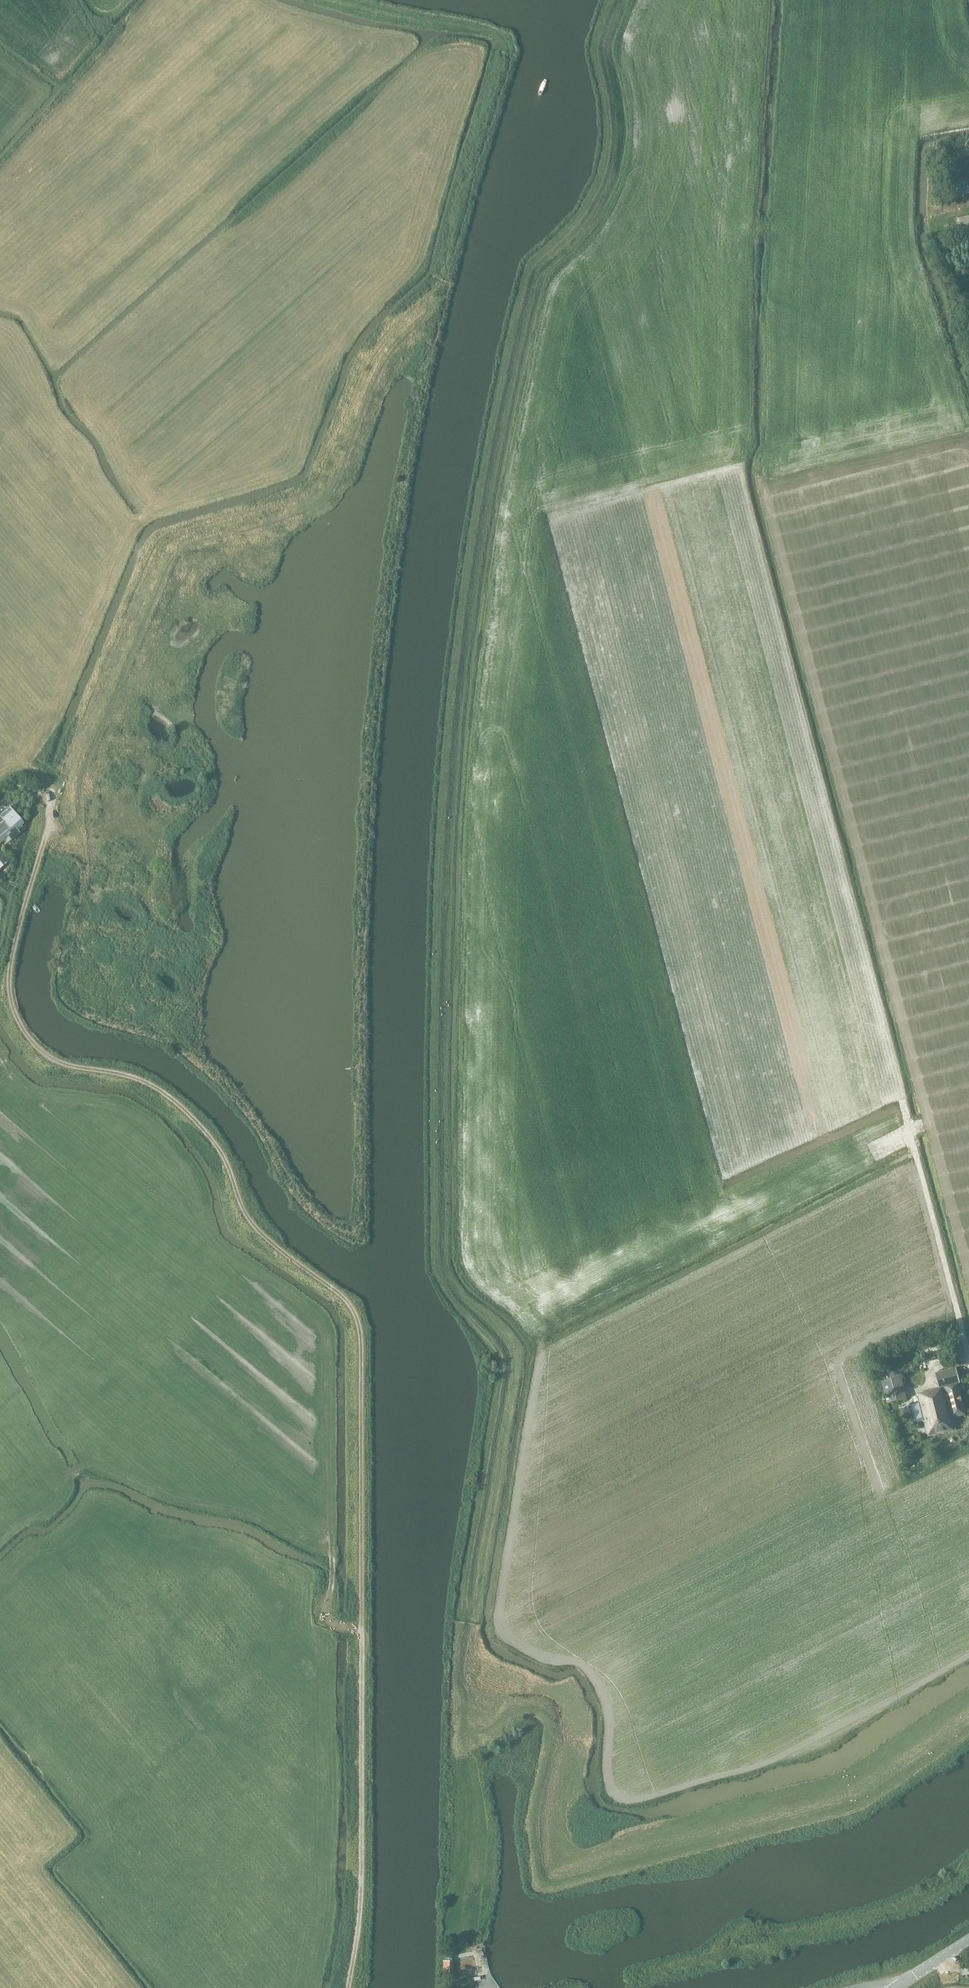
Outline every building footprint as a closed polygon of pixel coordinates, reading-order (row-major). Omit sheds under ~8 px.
[(950,186),(953,197),(968,193),(966,182),(950,186)] [(956,257),(968,254),(968,252),(968,247),(954,249),(956,257)] [(19,782),(17,787),(21,789),(21,788),(29,791),(31,787),(23,784),(24,782),(20,780),(19,782)] [(8,837),(11,841),(20,833),(17,829),(23,824),(17,817),(9,807),(0,814),(0,818),(4,823),(0,827),(0,844),(8,837)] [(919,1403),(911,1406),(915,1423),(924,1421),(928,1437),(955,1430),(952,1418),(965,1415),(959,1391),(957,1385),(960,1384),(956,1368),(935,1374),(939,1389),(928,1391),(924,1392),(924,1393),(917,1396),(919,1403)] [(919,1371),(925,1389),(931,1387),(925,1369),(919,1371)] [(885,1381),(881,1382),(887,1404),(904,1399),(907,1399),(907,1398),(902,1377),(885,1381)] [(474,1945),(474,1961),(484,1960),(483,1945),(474,1945)] [(444,1948),(443,1957),(452,1957),(452,1948),(444,1948)]
